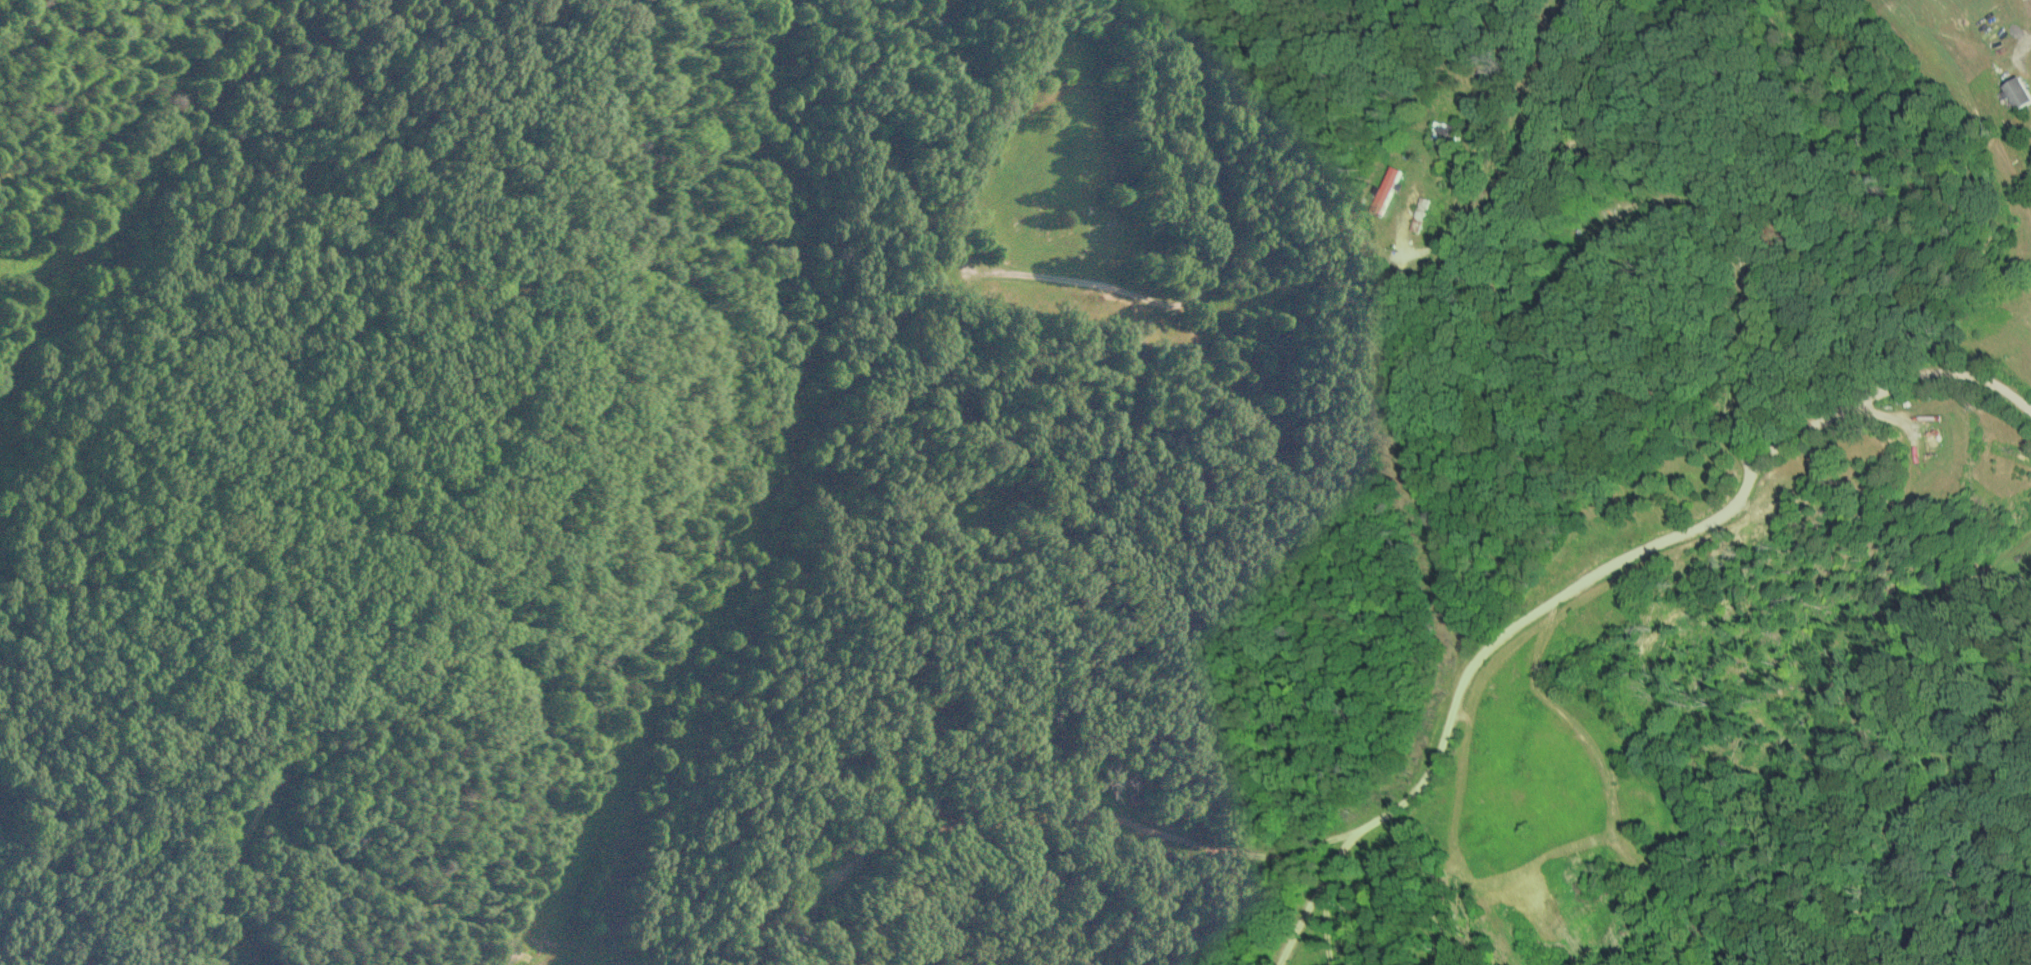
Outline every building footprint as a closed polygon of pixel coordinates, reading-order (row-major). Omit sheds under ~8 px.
[(2014,110),(2030,102),(2030,96),(2021,76),(2002,84),(2014,110)] [(1370,211),(1380,215),(1402,170),(1392,165),(1370,211)]
